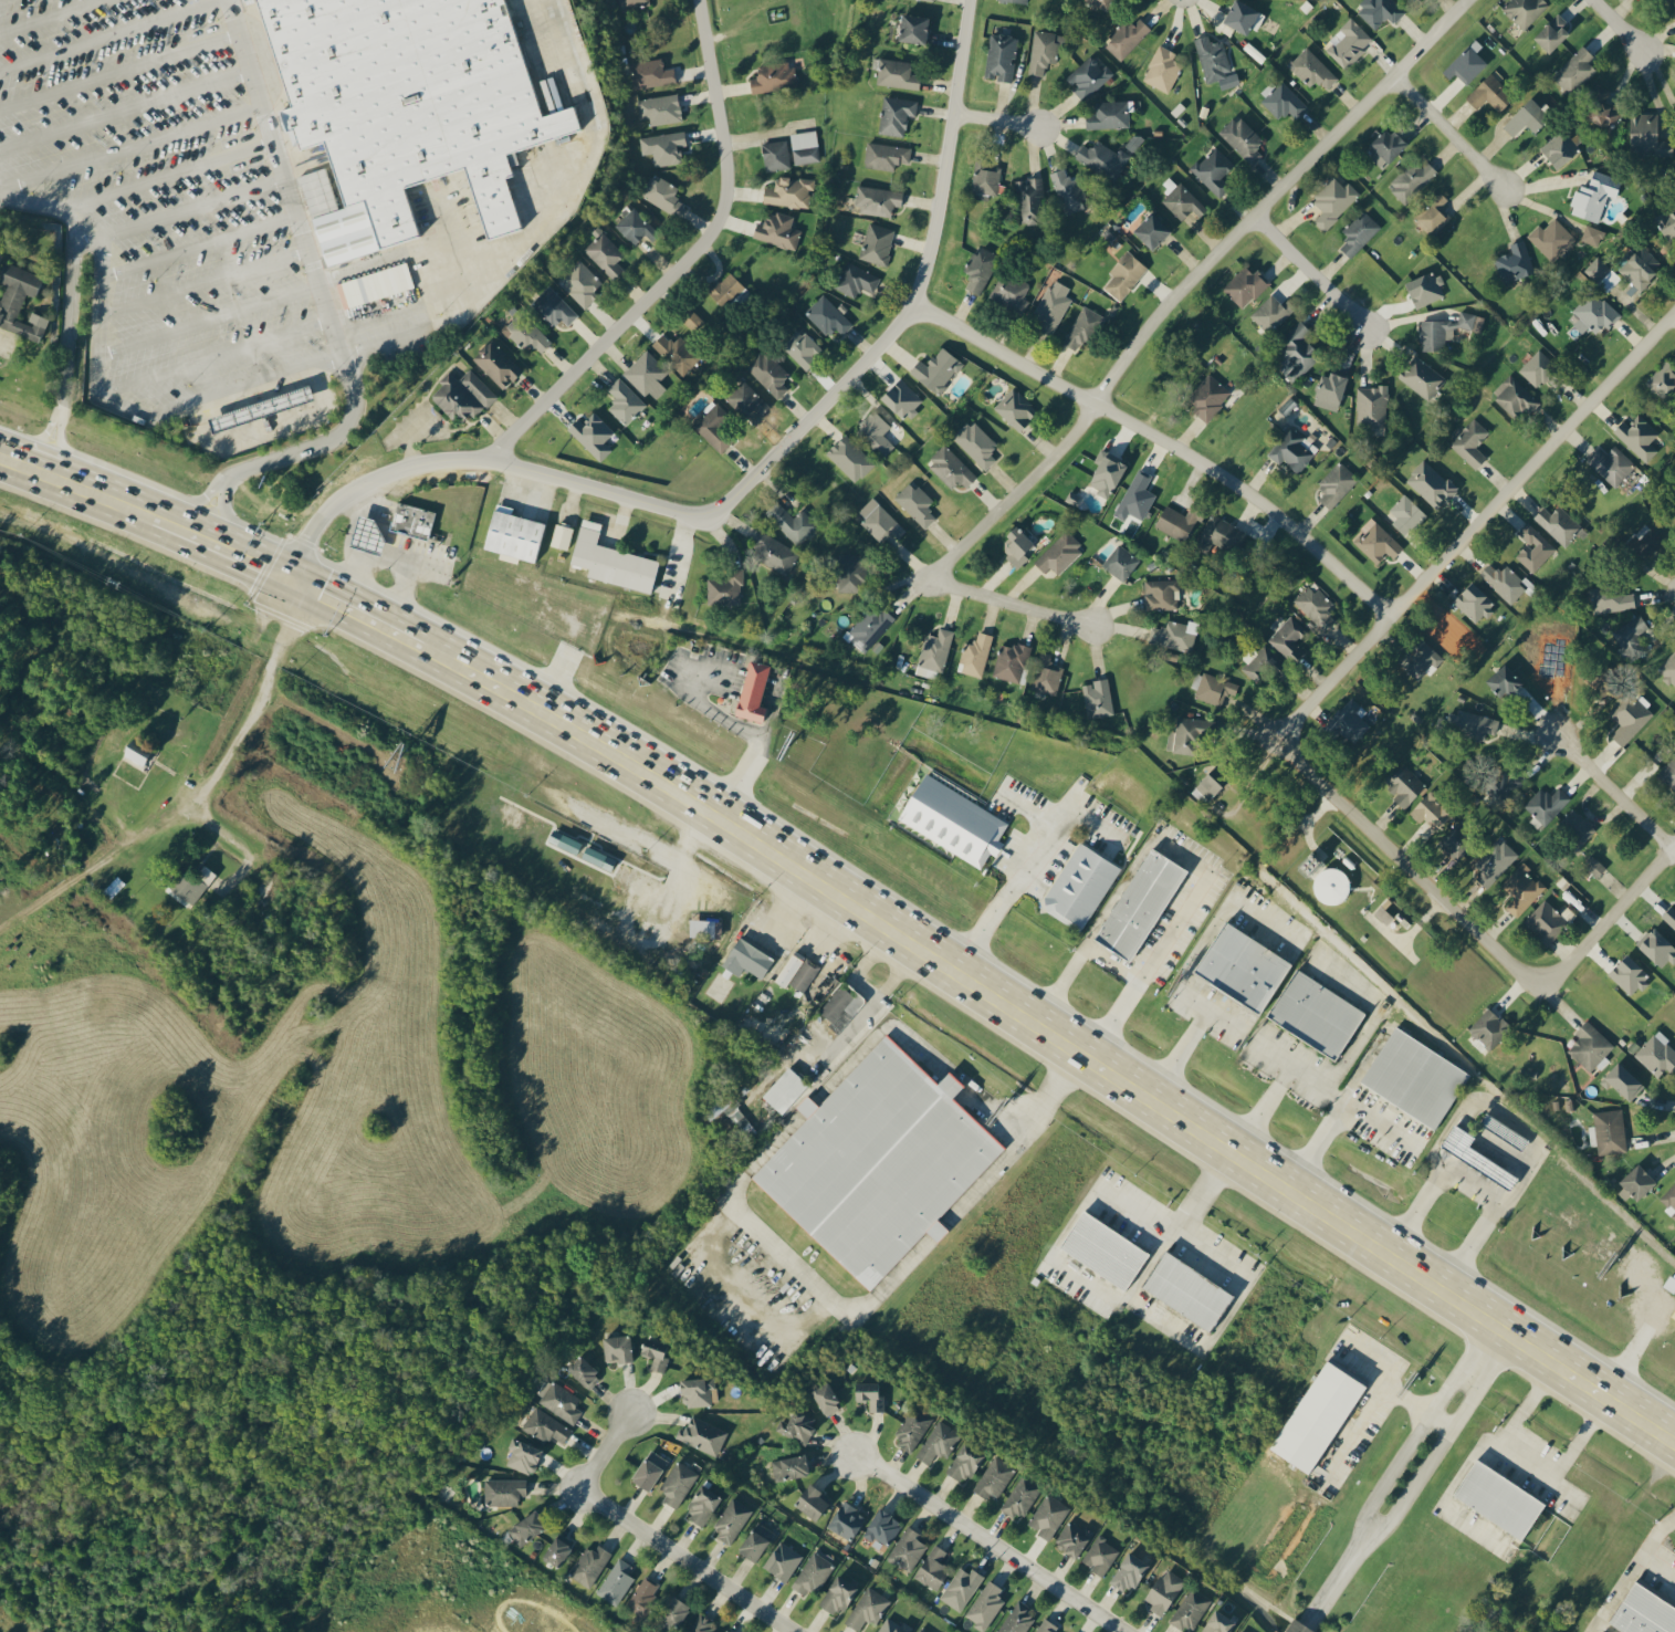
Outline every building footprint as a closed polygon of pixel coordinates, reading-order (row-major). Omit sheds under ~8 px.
[(415,247),(399,197),(457,179),(478,245),(514,234),(492,166),(572,139),(564,117),(538,125),(497,0),(235,0),(238,8),(249,6),(284,114),(272,118),(278,143),(291,139),(296,155),(316,151),(336,207),(307,218),(328,272),(415,247)] [(619,10),(650,5),(649,0),(617,0),(619,10)] [(1085,0),(1107,9),(1110,0),(1085,0)] [(1264,13),(1241,0),(1234,0),(1223,20),(1251,36),(1264,13)] [(1405,11),(1394,0),(1365,0),(1356,10),(1375,29),(1387,17),(1394,23),(1405,11)] [(1524,30),(1548,4),(1544,0),(1510,0),(1502,9),(1524,30)] [(1534,37),(1549,51),(1573,27),(1558,12),(1534,37)] [(928,15),(901,13),(900,40),(927,42),(928,15)] [(1103,44),(1121,60),(1151,28),(1139,17),(1131,25),(1125,19),(1103,44)] [(1027,73),(1044,76),(1046,61),(1056,63),(1061,34),(1035,29),(1027,73)] [(1011,81),(1018,36),(990,32),(984,76),(996,77),(996,79),(1011,81)] [(1222,39),(1210,43),(1208,34),(1194,38),(1206,83),(1218,80),(1221,89),(1240,84),(1236,72),(1231,73),(1222,39)] [(1466,84),(1487,63),(1476,52),(1483,45),(1475,38),(1442,72),(1450,79),(1455,73),(1466,84)] [(1172,58),(1176,52),(1160,43),(1141,79),(1167,93),(1182,63),(1172,58)] [(1569,94),(1596,69),(1588,61),(1594,56),(1584,45),(1551,75),(1569,94)] [(1309,88),(1318,79),(1327,89),(1338,78),(1307,46),(1287,64),(1309,88)] [(1114,75),(1106,64),(1101,68),(1092,56),(1064,76),(1081,99),(1114,75)] [(676,81),(673,67),(664,69),(662,58),(630,63),(634,88),(676,81)] [(912,61),(880,58),(877,84),(919,89),(921,74),(911,73),(912,61)] [(751,91),(794,87),(792,61),(756,64),(757,78),(750,79),(751,91)] [(1487,98),(1499,111),(1513,97),(1491,73),(1465,96),(1476,108),(1487,98)] [(1261,100),(1279,120),(1289,111),(1296,118),(1308,107),(1282,80),(1261,100)] [(1609,89),(1598,85),(1587,119),(1604,125),(1605,119),(1617,123),(1622,108),(1605,102),(1609,89)] [(650,124),(681,121),(678,94),(636,98),(638,118),(649,117),(650,124)] [(918,100),(884,95),(878,132),(904,136),(907,115),(916,116),(918,100)] [(1534,132),(1550,115),(1531,97),(1502,126),(1513,136),(1525,123),(1534,132)] [(1235,113),(1218,132),(1253,163),(1261,153),(1256,148),(1264,139),(1235,113)] [(1630,144),(1643,145),(1643,154),(1673,154),(1673,140),(1658,139),(1659,113),(1631,113),(1630,144)] [(1369,143),(1376,150),(1369,156),(1381,168),(1407,144),(1389,125),(1369,143)] [(1540,147),(1557,168),(1581,149),(1564,127),(1540,147)] [(795,165),(821,159),(814,129),(789,134),(795,165)] [(654,165),(681,163),(680,146),(686,145),(685,131),(639,136),(641,154),(652,153),(654,165)] [(1124,146),(1134,153),(1144,139),(1134,132),(1124,146)] [(790,167),(786,139),(761,143),(765,171),(790,167)] [(1117,153),(1097,139),(1091,148),(1083,143),(1076,155),(1114,180),(1131,155),(1120,148),(1117,153)] [(910,163),(911,146),(866,143),(864,167),(894,169),(894,163),(910,163)] [(1234,164),(1214,145),(1190,170),(1219,197),(1230,186),(1221,178),(1234,164)] [(1388,185),(1405,203),(1438,172),(1427,160),(1419,167),(1414,161),(1388,185)] [(973,193),(998,194),(1000,164),(974,163),(973,193)] [(1070,180),(1065,167),(1052,172),(1065,213),(1086,206),(1077,178),(1070,180)] [(1570,212),(1598,220),(1605,193),(1616,197),(1621,179),(1593,170),(1589,186),(1578,184),(1570,212)] [(1206,210),(1172,173),(1160,184),(1169,193),(1162,200),(1181,220),(1193,209),(1199,216),(1206,210)] [(685,202),(674,197),(678,186),(650,175),(640,198),(679,214),(685,202)] [(814,179),(775,176),(774,187),(764,186),(763,203),(808,207),(810,189),(814,190),(814,179)] [(1040,176),(1028,177),(1028,179),(1015,181),(1019,224),(1045,221),(1040,176)] [(1361,195),(1348,181),(1343,186),(1334,176),(1310,199),(1322,211),(1313,220),(1324,230),(1361,195)] [(903,190),(858,186),(855,212),(891,216),(892,205),(901,206),(903,190)] [(1449,199),(1439,190),(1413,218),(1432,236),(1451,216),(1441,207),(1449,199)] [(633,245),(644,234),(651,241),(659,232),(632,207),(613,227),(633,245)] [(1674,236),(1674,208),(1657,214),(1664,239),(1674,236)] [(752,237),(794,250),(801,229),(790,226),(793,217),(768,209),(763,224),(757,222),(752,237)] [(1133,230),(1153,249),(1171,229),(1151,210),(1133,230)] [(1380,226),(1363,210),(1342,232),(1348,238),(1340,247),(1351,257),(1380,226)] [(1543,229),(1538,224),(1527,235),(1552,262),(1577,240),(1556,217),(1543,229)] [(895,230),(869,222),(859,258),(885,266),(895,230)] [(581,247),(614,281),(624,270),(616,262),(624,254),(600,229),(581,247)] [(1495,256),(1501,282),(1534,275),(1525,239),(1510,243),(1512,252),(1495,256)] [(999,255),(978,245),(965,271),(971,274),(964,287),(980,295),(999,255)] [(1654,269),(1660,263),(1643,245),(1619,268),(1640,290),(1658,273),(1654,269)] [(1119,301),(1148,268),(1127,249),(1107,272),(1113,276),(1103,287),(1119,301)] [(1608,292),(1621,278),(1598,255),(1584,269),(1608,292)] [(584,308),(598,295),(595,291),(602,284),(579,259),(558,279),(584,308)] [(854,297),(860,286),(872,292),(880,277),(847,261),(834,287),(854,297)] [(47,317),(30,312),(27,322),(16,319),(24,293),(36,297),(43,274),(4,262),(0,274),(0,282),(5,284),(0,299),(0,328),(40,341),(47,317)] [(357,274),(364,300),(370,298),(376,323),(411,314),(398,263),(357,274)] [(1222,287),(1242,309),(1270,282),(1257,267),(1252,272),(1246,265),(1222,287)] [(1435,268),(1405,282),(1417,308),(1447,294),(1435,268)] [(707,291),(722,308),(745,287),(729,270),(707,291)] [(990,295),(1019,309),(1031,285),(1002,271),(990,295)] [(1070,287),(1052,278),(1031,321),(1054,333),(1071,299),(1066,296),(1070,287)] [(578,313),(549,286),(531,305),(553,326),(560,318),(568,325),(578,313)] [(1573,311),(1580,317),(1573,324),(1583,333),(1589,326),(1598,335),(1619,314),(1593,289),(1573,311)] [(842,313),(843,312),(825,293),(804,313),(827,337),(835,328),(841,334),(852,324),(842,313)] [(1288,298),(1282,304),(1271,293),(1250,315),(1269,334),(1296,306),(1288,298)] [(1063,343),(1076,350),(1082,340),(1088,343),(1103,316),(1083,305),(1063,343)] [(680,319),(694,332),(704,322),(690,308),(680,319)] [(552,341),(519,310),(501,330),(520,348),(527,341),(540,353),(552,341)] [(1420,320),(1421,349),(1444,349),(1443,340),(1454,339),(1454,330),(1483,329),(1482,313),(1459,314),(1459,319),(1420,320)] [(1312,331),(1301,319),(1283,337),(1287,342),(1280,350),(1294,364),(1284,375),(1292,383),(1322,354),(1305,337),(1312,331)] [(797,326),(780,345),(805,368),(822,349),(797,326)] [(651,345),(683,375),(701,356),(679,335),(672,343),(662,333),(651,345)] [(472,358),(503,388),(511,379),(513,380),(523,370),(491,338),(472,358)] [(909,373),(941,394),(962,360),(940,346),(928,365),(918,359),(909,373)] [(776,400),(789,388),(781,380),(788,374),(765,348),(746,366),(776,400)] [(643,395),(668,372),(647,349),(622,372),(643,395)] [(1536,387),(1544,378),(1553,387),(1559,382),(1554,377),(1560,371),(1539,349),(1518,369),(1536,387)] [(1427,400),(1445,378),(1416,354),(1397,376),(1427,400)] [(1666,360),(1645,383),(1665,401),(1674,390),(1674,368),(1666,360)] [(457,380),(448,370),(438,380),(442,384),(430,396),(452,419),(457,414),(466,423),(496,394),(469,368),(457,380)] [(1347,377),(1321,370),(1313,404),(1339,411),(1347,377)] [(1204,422),(1232,394),(1210,373),(1186,397),(1196,407),(1193,410),(1204,422)] [(1524,410),(1528,414),(1540,402),(1510,373),(1490,394),(1516,418),(1524,410)] [(646,405),(619,376),(606,388),(616,399),(607,407),(624,425),(646,405)] [(924,402),(901,377),(882,396),(905,420),(924,402)] [(723,397),(743,418),(762,400),(743,379),(723,397)] [(1386,425),(1387,386),(1357,385),(1356,425),(1386,425)] [(993,407),(1018,431),(1038,410),(1012,386),(993,407)] [(306,388),(312,401),(219,431),(216,419),(306,388)] [(722,452),(736,435),(722,423),(729,414),(715,402),(693,429),(722,452)] [(891,426),(875,410),(856,429),(883,457),(894,445),(883,434),(891,426)] [(578,418),(567,428),(599,462),(612,450),(604,441),(613,432),(595,412),(582,423),(578,418)] [(1628,426),(1623,420),(1612,431),(1646,462),(1657,450),(1649,443),(1659,432),(1639,414),(1628,426)] [(1490,432),(1473,417),(1449,445),(1475,468),(1486,456),(1476,447),(1490,432)] [(997,444),(971,419),(952,438),(985,469),(995,459),(989,452),(997,444)] [(1314,453),(1309,448),(1313,443),(1290,425),(1267,454),(1279,464),(1283,460),(1299,472),(1314,453)] [(875,463),(845,434),(825,454),(855,483),(875,463)] [(926,463),(952,488),(959,481),(966,487),(977,476),(944,445),(926,463)] [(1615,487),(1635,464),(1615,445),(1607,454),(1598,446),(1585,460),(1615,487)] [(1126,463),(1099,451),(1094,461),(1098,463),(1088,486),(1111,497),(1126,463)] [(1404,480),(1437,510),(1457,489),(1424,458),(1404,480)] [(1325,493),(1319,499),(1330,510),(1359,479),(1339,460),(1316,484),(1325,493)] [(1155,493),(1145,488),(1152,474),(1137,467),(1114,515),(1124,520),(1128,512),(1143,519),(1155,493)] [(936,518),(926,507),(932,502),(911,480),(894,497),(924,529),(936,518)] [(1425,514),(1404,493),(1388,510),(1397,518),(1391,523),(1404,535),(1425,514)] [(861,522),(888,551),(907,533),(873,497),(858,511),(865,518),(861,522)] [(388,529),(396,501),(433,512),(427,538),(388,529)] [(802,509),(792,518),(777,502),(766,512),(796,545),(817,525),(802,509)] [(509,513),(510,507),(494,503),(483,548),(499,552),(498,558),(517,563),(518,558),(535,562),(544,521),(509,513)] [(1154,525),(1183,542),(1200,512),(1191,506),(1185,515),(1166,504),(1154,525)] [(1551,513),(1544,506),(1533,517),(1567,548),(1585,529),(1559,504),(1551,513)] [(1232,549),(1243,529),(1211,513),(1193,547),(1208,555),(1216,541),(1232,549)] [(358,514),(373,519),(385,540),(380,554),(349,545),(358,514)] [(1360,529),(1363,531),(1353,542),(1376,564),(1387,552),(1394,558),(1403,548),(1370,517),(1360,529)] [(651,592),(659,559),(596,545),(601,522),(580,518),(570,564),(589,568),(586,577),(651,592)] [(1556,548),(1528,522),(1517,533),(1527,543),(1515,556),(1533,573),(1556,548)] [(550,546),(568,549),(572,526),(554,523),(550,546)] [(1626,547),(1647,560),(1662,536),(1641,523),(1626,547)] [(1034,543),(1018,525),(998,544),(1019,567),(1029,558),(1024,553),(1034,543)] [(1084,547),(1066,529),(1033,563),(1044,573),(1050,567),(1058,574),(1084,547)] [(788,575),(799,549),(759,531),(747,557),(788,575)] [(1125,581),(1140,558),(1117,543),(1102,566),(1125,581)] [(837,555),(839,593),(864,591),(863,554),(837,555)] [(1478,575),(1511,605),(1528,586),(1505,565),(1498,572),(1489,563),(1478,575)] [(741,603),(741,568),(726,568),(726,578),(707,578),(706,603),(741,603)] [(1146,610),(1179,608),(1178,579),(1145,580),(1146,610)] [(1477,624),(1496,604),(1472,581),(1453,602),(1477,624)] [(1592,613),(1635,609),(1634,593),(1623,594),(1622,585),(1589,588),(1592,613)] [(895,618),(883,607),(876,615),(869,608),(844,635),(863,653),(895,618)] [(1284,656),(1308,633),(1292,615),(1267,639),(1284,656)] [(1637,634),(1648,630),(1643,616),(1612,629),(1623,654),(1633,650),(1635,655),(1644,651),(1637,634)] [(1149,642),(1191,652),(1199,622),(1188,620),(1187,624),(1167,619),(1165,628),(1153,626),(1149,642)] [(937,636),(924,634),(919,667),(945,671),(951,630),(938,628),(937,636)] [(984,676),(990,634),(976,632),(974,644),(962,642),(958,672),(984,676)] [(1436,668),(1444,659),(1421,638),(1399,662),(1418,680),(1432,664),(1436,668)] [(1020,683),(1030,646),(1015,642),(1013,647),(1001,644),(993,676),(1020,683)] [(1283,661),(1263,644),(1241,670),(1260,687),(1283,661)] [(1674,686),(1674,650),(1657,669),(1674,686)] [(1056,695),(1064,668),(1050,664),(1052,655),(1042,652),(1031,688),(1056,695)] [(767,707),(760,705),(770,664),(749,659),(735,716),(763,723),(767,707)] [(1502,700),(1523,684),(1507,663),(1486,679),(1502,700)] [(1195,696),(1226,708),(1235,684),(1204,672),(1195,696)] [(1114,713),(1107,678),(1081,684),(1089,719),(1114,713)] [(1623,747),(1657,711),(1632,688),(1609,713),(1621,725),(1611,735),(1623,747)] [(1364,709),(1351,697),(1329,721),(1355,744),(1371,726),(1359,715),(1364,709)] [(1485,739),(1486,732),(1495,735),(1499,720),(1457,709),(1452,730),(1485,739)] [(1168,731),(1165,751),(1197,755),(1202,719),(1177,716),(1175,732),(1168,731)] [(143,768),(148,755),(125,746),(120,760),(143,768)] [(1674,790),(1674,759),(1660,775),(1674,790)] [(1229,774),(1215,763),(1193,792),(1207,803),(1229,774)] [(1404,809),(1426,785),(1403,763),(1385,783),(1397,795),(1393,799),(1404,809)] [(1527,784),(1518,766),(1485,783),(1493,800),(1527,784)] [(1009,822),(924,773),(898,820),(982,868),(990,853),(996,856),(1004,843),(999,840),(1009,822)] [(1524,806),(1545,826),(1571,798),(1559,787),(1551,796),(1541,787),(1524,806)] [(1418,822),(1423,817),(1437,831),(1454,813),(1430,790),(1409,813),(1418,822)] [(515,832),(525,812),(515,807),(505,827),(515,832)] [(1573,808),(1557,825),(1581,846),(1597,829),(1573,808)] [(1455,851),(1461,857),(1475,844),(1457,824),(1438,842),(1450,855),(1455,851)] [(582,842),(553,828),(547,841),(576,854),(582,842)] [(1519,855),(1501,838),(1474,864),(1491,882),(1519,855)] [(1085,929),(1120,865),(1077,842),(1042,906),(1085,929)] [(611,871),(616,858),(586,846),(581,858),(611,871)] [(1187,868),(1149,846),(1095,940),(1132,962),(1187,868)] [(1606,867),(1592,855),(1583,866),(1596,878),(1606,867)] [(1545,888),(1529,873),(1531,870),(1523,861),(1501,885),(1514,897),(1505,908),(1516,918),(1545,888)] [(180,870),(168,888),(194,905),(214,873),(203,866),(195,879),(180,870)] [(1316,869),(1315,903),(1348,903),(1349,869),(1316,869)] [(1387,926),(1394,918),(1385,910),(1392,902),(1387,898),(1374,914),(1387,926)] [(1568,921),(1544,899),(1524,922),(1548,944),(1568,921)] [(1671,906),(1661,917),(1674,930),(1674,909),(1671,906)] [(721,920),(689,919),(688,937),(720,938),(721,920)] [(1194,974),(1263,1012),(1291,959),(1222,922),(1194,974)] [(1653,926),(1636,944),(1661,968),(1669,960),(1674,965),(1674,963),(1674,947),(1653,926)] [(743,968),(761,979),(773,958),(739,937),(721,965),(738,976),(743,968)] [(804,993),(819,965),(804,957),(803,959),(790,952),(775,982),(786,988),(788,984),(804,993)] [(1609,974),(1632,996),(1651,976),(1627,954),(1609,974)] [(1366,1011),(1295,969),(1266,1017),(1337,1060),(1366,1011)] [(840,1030),(864,1000),(842,983),(818,1012),(840,1030)] [(1468,1030),(1491,1051),(1511,1028),(1489,1007),(1468,1030)] [(1580,1037),(1567,1051),(1590,1072),(1614,1046),(1586,1020),(1575,1033),(1580,1037)] [(1360,1083),(1437,1129),(1471,1072),(1394,1027),(1360,1083)] [(1660,1080),(1674,1064),(1674,1048),(1657,1031),(1634,1055),(1660,1080)] [(891,1037),(1009,1151),(878,1287),(760,1173),(891,1037)] [(1603,1079),(1628,1103),(1645,1086),(1619,1062),(1603,1079)] [(782,1115),(810,1087),(789,1067),(761,1096),(782,1115)] [(1598,1155),(1626,1152),(1622,1109),(1594,1112),(1598,1155)] [(1529,1139),(1486,1112),(1479,1123),(1522,1150),(1529,1139)] [(1518,1177),(1469,1146),(1475,1137),(1455,1124),(1441,1146),(1510,1190),(1518,1177)] [(1615,1190),(1626,1200),(1631,1194),(1639,1201),(1657,1181),(1639,1164),(1615,1190)] [(1660,1199),(1668,1207),(1665,1210),(1674,1220),(1674,1183),(1660,1199)] [(1081,1209),(1056,1246),(1120,1289),(1145,1252),(1081,1209)] [(1163,1249),(1139,1288),(1206,1330),(1231,1293),(1163,1249)] [(603,1335),(605,1361),(632,1360),(630,1334),(603,1335)] [(668,1356),(663,1355),(667,1342),(645,1335),(640,1351),(653,1355),(650,1367),(664,1372),(668,1356)] [(586,1387),(600,1373),(581,1353),(567,1367),(586,1387)] [(1334,1359),(1376,1387),(1318,1473),(1277,1444),(1334,1359)] [(684,1407),(717,1403),(714,1375),(680,1378),(684,1407)] [(580,1396),(545,1379),(534,1403),(575,1423),(581,1410),(575,1407),(580,1396)] [(884,1410),(883,1394),(878,1394),(878,1380),(855,1381),(855,1398),(869,1398),(869,1410),(884,1410)] [(841,1409),(829,1381),(812,1388),(823,1416),(841,1409)] [(933,1418),(913,1404),(891,1437),(911,1450),(933,1418)] [(572,1427),(533,1407),(521,1429),(546,1443),(549,1437),(563,1444),(572,1427)] [(788,1422),(779,1418),(774,1430),(806,1443),(817,1417),(793,1408),(788,1422)] [(727,1430),(691,1415),(686,1428),(679,1425),(674,1438),(717,1455),(727,1430)] [(937,1452),(945,1458),(961,1434),(939,1419),(915,1455),(929,1464),(937,1452)] [(508,1447),(511,1448),(506,1465),(532,1474),(542,1447),(511,1437),(508,1447)] [(966,1483),(984,1452),(964,1440),(946,1471),(966,1483)] [(651,1490),(667,1459),(648,1449),(632,1480),(651,1490)] [(808,1475),(806,1454),(771,1458),(773,1479),(808,1475)] [(990,1491),(998,1496),(1015,1467),(993,1454),(973,1490),(986,1497),(990,1491)] [(1484,1457),(1459,1493),(1527,1538),(1551,1503),(1484,1457)] [(660,1489),(667,1493),(663,1500),(678,1508),(697,1471),(675,1460),(660,1489)] [(1023,1519),(1041,1485),(1020,1474),(1002,1508),(1023,1519)] [(526,1479),(484,1478),(484,1504),(517,1505),(517,1495),(526,1495),(526,1479)] [(793,1503),(816,1520),(829,1502),(819,1495),(823,1491),(810,1481),(793,1503)] [(703,1526),(722,1495),(703,1483),(684,1515),(703,1526)] [(1070,1508),(1048,1493),(1026,1524),(1049,1539),(1070,1508)] [(751,1507),(731,1497),(712,1535),(732,1545),(751,1507)] [(855,1506),(843,1499),(828,1526),(851,1539),(864,1516),(853,1510),(855,1506)] [(863,1536),(873,1542),(875,1538),(890,1545),(903,1520),(878,1507),(863,1536)] [(507,1526),(517,1545),(547,1529),(537,1509),(507,1526)] [(1076,1558),(1093,1533),(1070,1518),(1054,1544),(1076,1558)] [(756,1561),(775,1532),(757,1520),(738,1549),(756,1561)] [(927,1545),(917,1538),(921,1533),(908,1524),(887,1556),(910,1571),(927,1545)] [(1098,1534),(1082,1560),(1093,1567),(1092,1569),(1102,1576),(1120,1548),(1098,1534)] [(543,1556),(560,1566),(572,1544),(555,1535),(543,1556)] [(762,1566),(786,1581),(803,1555),(779,1540),(762,1566)] [(950,1567),(940,1561),(947,1550),(934,1543),(913,1577),(936,1590),(950,1567)] [(611,1551),(598,1544),(594,1550),(585,1545),(569,1576),(591,1588),(611,1551)] [(834,1563),(813,1550),(791,1586),(806,1595),(814,1583),(820,1586),(834,1563)] [(1149,1561),(1126,1550),(1111,1583),(1124,1590),(1127,1583),(1136,1588),(1149,1561)] [(628,1573),(633,1566),(619,1557),(595,1592),(616,1606),(634,1578),(628,1573)] [(984,1574),(971,1567),(969,1571),(959,1565),(939,1599),(961,1612),(984,1574)] [(1143,1601),(1163,1614),(1185,1580),(1165,1567),(1143,1601)] [(857,1584),(836,1573),(820,1605),(841,1616),(857,1584)] [(644,1617),(660,1584),(642,1576),(626,1608),(644,1617)] [(998,1595),(1002,1587),(987,1578),(965,1618),(986,1630),(1004,1598),(998,1595)] [(1615,1622),(1631,1631),(1674,1631),(1674,1601),(1643,1580),(1615,1622)] [(860,1630),(865,1619),(877,1624),(890,1597),(864,1585),(847,1624),(860,1630)] [(1192,1631),(1211,1598),(1189,1586),(1171,1621),(1192,1631)] [(670,1631),(676,1631),(689,1602),(671,1594),(657,1627),(670,1631)] [(1017,1598),(997,1631),(1024,1631),(1037,1610),(1017,1598)] [(1215,1607),(1200,1631),(1226,1631),(1234,1619),(1215,1607)] [(718,1622),(698,1611),(687,1631),(712,1631),(718,1622)] [(877,1631),(909,1631),(911,1628),(887,1615),(877,1631)] [(1058,1626),(1045,1617),(1034,1631),(1053,1631),(1058,1626)] [(1292,1617),(1285,1631),(1316,1631),(1317,1629),(1292,1617)]
